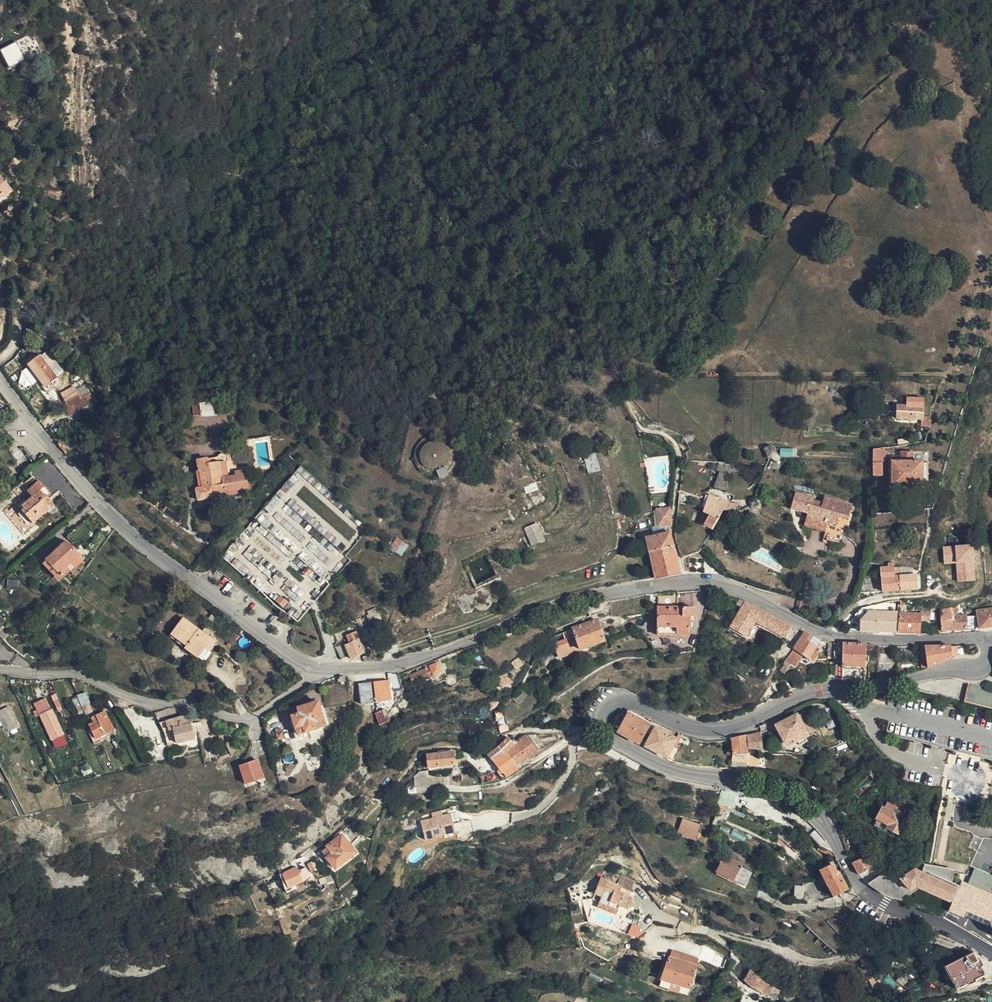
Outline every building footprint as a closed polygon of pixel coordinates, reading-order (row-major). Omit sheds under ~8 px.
[(10,23),(0,29),(0,31),(3,37),(14,31),(10,23)] [(11,65),(23,59),(21,56),(34,50),(26,34),(0,46),(0,54),(5,52),(11,65)] [(21,56),(23,59),(35,53),(34,50),(21,56)] [(11,65),(5,52),(0,54),(0,57),(5,67),(11,65)] [(0,179),(0,198),(1,198),(2,199),(10,193),(0,179)] [(249,194),(239,186),(231,198),(241,206),(249,194)] [(44,389),(57,379),(39,355),(27,365),(44,389)] [(74,387),(63,395),(68,405),(65,407),(69,414),(93,400),(89,393),(80,397),(74,387)] [(906,409),(923,410),(924,402),(907,400),(906,409)] [(200,414),(216,413),(216,401),(200,402),(200,414)] [(922,423),(923,410),(906,409),(897,408),(896,421),(922,423)] [(434,438),(426,439),(422,443),(419,448),(418,451),(418,454),(418,457),(421,462),(423,464),(426,466),(429,467),(432,468),(436,468),(439,475),(446,471),(443,464),(445,462),(447,458),(448,451),(447,447),(446,445),(442,441),(439,439),(434,438)] [(870,452),(870,465),(871,478),(880,478),(880,467),(883,464),(882,451),(870,452)] [(200,488),(196,488),(193,489),(195,499),(235,494),(234,490),(246,488),(244,471),(232,473),(232,477),(225,478),(223,463),(225,461),(226,459),(224,455),(223,454),(221,453),(217,454),(214,457),(215,463),(206,464),(205,458),(194,460),(195,472),(197,472),(200,488)] [(586,465),(597,462),(595,454),(584,456),(586,465)] [(891,490),(921,491),(921,465),(912,464),(912,455),(900,454),(900,459),(892,459),(891,490)] [(194,477),(196,488),(200,488),(197,472),(195,472),(191,473),(192,477),(194,477)] [(719,472),(714,487),(725,490),(729,476),(719,472)] [(43,485),(38,478),(27,488),(32,494),(22,503),(25,506),(22,509),(33,522),(55,504),(47,494),(45,495),(40,488),(43,485)] [(810,503),(811,499),(794,493),(789,509),(805,513),(802,526),(821,532),(824,524),(832,527),(836,517),(846,520),(851,505),(822,495),(819,502),(818,506),(810,503)] [(714,512),(722,516),(741,510),(739,507),(732,506),(728,507),(714,502),(711,508),(707,506),(697,527),(704,531),(714,512)] [(161,512),(177,524),(181,518),(165,506),(161,512)] [(657,529),(670,527),(670,523),(666,510),(653,513),(657,529)] [(704,531),(710,534),(722,516),(714,512),(704,531)] [(523,531),(531,547),(543,542),(534,525),(523,531)] [(653,582),(677,578),(672,550),(669,538),(646,542),(653,582)] [(66,568),(79,556),(66,542),(45,561),(61,578),(68,571),(66,568)] [(970,543),(941,545),(942,561),(954,560),(955,570),(971,568),(970,543)] [(886,567),(886,569),(886,571),(877,572),(878,580),(880,595),(899,593),(897,580),(892,580),(891,570),(890,567),(886,567)] [(971,568),(955,570),(955,578),(972,577),(971,568)] [(913,578),(897,580),(899,593),(915,592),(913,578)] [(674,596),(657,596),(657,637),(676,637),(676,639),(688,639),(688,629),(690,629),(690,618),(693,618),(692,610),(675,610),(674,596)] [(755,612),(742,605),(727,632),(750,644),(754,636),(746,632),(751,623),(749,623),(755,612)] [(937,632),(951,631),(950,618),(961,617),(962,613),(961,606),(936,611),(937,632)] [(975,629),(991,627),(991,609),(991,608),(986,608),(986,610),(973,611),(975,629)] [(779,625),(755,612),(749,623),(751,623),(759,628),(782,641),(789,629),(779,625)] [(915,612),(915,616),(915,623),(926,624),(926,612),(915,612)] [(857,623),(857,634),(874,634),(875,629),(880,629),(880,634),(893,634),(894,614),(865,614),(857,623)] [(726,615),(721,625),(726,627),(731,618),(726,615)] [(915,623),(915,616),(896,615),(895,634),(915,635),(915,623)] [(950,618),(951,631),(962,631),(961,617),(950,618)] [(962,631),(971,630),(971,617),(961,617),(962,631)] [(218,644),(210,638),(205,634),(186,619),(174,635),(189,646),(187,649),(200,660),(208,649),(212,652),(218,644)] [(746,632),(754,636),(759,628),(751,623),(746,632)] [(572,632),(579,651),(579,652),(604,643),(597,624),(572,632)] [(789,644),(796,632),(789,629),(782,641),(789,644)] [(350,644),(358,640),(353,632),(346,636),(350,644)] [(557,659),(579,651),(572,632),(562,636),(564,641),(553,645),(557,659)] [(189,646),(174,635),(172,637),(187,649),(189,646)] [(801,658),(804,660),(806,661),(807,659),(813,650),(806,645),(810,639),(801,635),(791,651),(792,652),(785,662),(784,663),(794,669),(799,660),(801,658)] [(806,645),(813,650),(818,643),(810,639),(806,645)] [(345,647),(350,656),(351,659),(364,652),(358,640),(350,644),(345,647)] [(334,648),(340,661),(350,656),(345,647),(343,644),(334,648)] [(840,645),(839,663),(850,663),(851,646),(840,645)] [(861,664),(862,646),(851,646),(850,663),(861,664)] [(923,656),(925,669),(948,659),(946,647),(921,648),(923,656)] [(946,647),(948,659),(962,654),(961,647),(946,647)] [(204,663),(212,652),(208,649),(200,660),(204,663)] [(811,664),(816,657),(818,653),(813,650),(807,659),(806,661),(811,664)] [(888,655),(874,655),(874,673),(887,673),(888,655)] [(518,661),(512,666),(516,672),(523,667),(518,661)] [(485,665),(479,669),(485,680),(494,676),(490,667),(488,665),(485,665)] [(439,666),(431,670),(431,671),(411,679),(415,687),(443,676),(439,666)] [(838,680),(860,682),(861,668),(836,667),(836,671),(838,671),(838,680)] [(506,676),(484,686),(486,690),(499,683),(503,691),(513,685),(506,676)] [(327,710),(352,707),(351,688),(350,683),(349,680),(346,680),(346,682),(342,683),(341,681),(326,685),(326,688),(324,688),(327,710)] [(964,684),(959,700),(988,709),(991,710),(991,692),(964,684)] [(389,686),(374,688),(376,708),(391,706),(389,686)] [(376,708),(374,688),(360,689),(362,709),(376,708)] [(85,692),(71,698),(80,716),(93,710),(85,692)] [(54,710),(60,707),(55,695),(48,698),(54,710)] [(32,699),(34,706),(43,702),(41,696),(32,699)] [(43,702),(34,706),(37,714),(46,711),(43,702)] [(320,704),(312,706),(314,712),(322,710),(320,704)] [(156,714),(185,707),(152,706),(156,714)] [(314,712),(312,706),(300,710),(301,717),(293,719),(299,737),(328,728),(322,710),(314,712)] [(193,725),(185,707),(156,714),(163,735),(173,732),(172,731),(181,729),(191,726),(193,725)] [(18,727),(8,710),(2,714),(4,718),(3,719),(8,729),(12,727),(14,729),(18,727)] [(621,737),(639,746),(651,724),(629,712),(627,715),(624,714),(622,714),(617,717),(613,724),(613,725),(613,729),(614,732),(616,734),(621,737)] [(104,713),(91,719),(93,723),(88,726),(90,731),(87,733),(93,745),(97,743),(106,739),(105,735),(113,730),(104,713)] [(384,715),(377,718),(372,720),(377,731),(389,725),(384,715)] [(794,715),(773,727),(783,744),(790,740),(792,744),(795,742),(797,745),(798,746),(804,742),(804,741),(803,739),(806,737),(794,715)] [(497,730),(506,728),(504,718),(496,719),(497,730)] [(195,742),(191,726),(181,729),(186,744),(195,742)] [(743,735),(744,738),(745,749),(761,749),(759,727),(743,735)] [(176,746),(186,744),(181,729),(172,731),(173,732),(176,746)] [(665,759),(674,743),(675,741),(654,730),(644,748),(665,760),(665,759)] [(168,748),(176,746),(173,732),(163,735),(168,748)] [(730,741),(731,755),(745,754),(745,752),(745,749),(744,738),(730,741)] [(498,748),(487,757),(501,776),(535,753),(526,740),(514,748),(507,739),(498,748)] [(679,745),(674,743),(665,759),(670,762),(679,745)] [(731,755),(730,768),(744,769),(744,767),(757,767),(757,752),(745,752),(745,754),(731,755)] [(424,770),(450,767),(449,753),(422,756),(424,770)] [(259,763),(243,769),(249,788),(265,782),(259,763)] [(880,777),(874,767),(868,771),(866,773),(874,781),(877,779),(880,777)] [(408,789),(421,789),(422,772),(415,773),(408,779),(408,789)] [(52,793),(59,790),(53,778),(46,781),(52,793)] [(833,794),(824,804),(830,811),(838,804),(841,807),(845,803),(833,794)] [(907,812),(885,801),(880,811),(879,810),(871,826),(880,830),(883,824),(887,826),(885,829),(896,834),(907,812)] [(830,811),(833,815),(841,807),(838,804),(830,811)] [(442,810),(431,812),(432,817),(420,819),(423,839),(454,834),(450,812),(442,814),(442,810)] [(697,840),(701,822),(681,819),(677,836),(697,840)] [(332,872),(353,856),(338,837),(324,848),(329,855),(323,860),(332,872)] [(673,846),(690,853),(693,845),(676,838),(673,846)] [(688,856),(690,853),(673,846),(671,849),(688,856)] [(720,855),(715,865),(725,870),(721,876),(750,891),(756,878),(746,872),(747,869),(720,855)] [(864,855),(851,863),(858,874),(871,867),(868,863),(870,862),(868,859),(867,860),(864,855)] [(892,864),(868,881),(876,887),(882,892),(902,897),(922,884),(950,895),(960,883),(953,877),(955,864),(925,859),(922,867),(914,863),(902,871),(892,864)] [(847,890),(839,873),(838,874),(832,863),(818,870),(831,896),(829,897),(830,899),(833,898),(847,890)] [(291,871),(277,879),(280,884),(282,883),(287,892),(306,880),(301,871),(293,875),(291,871)] [(627,902),(623,900),(618,898),(620,893),(625,896),(628,887),(614,881),(610,889),(595,883),(589,898),(596,901),(594,907),(613,914),(614,911),(622,913),(627,902)] [(802,887),(794,887),(794,899),(790,899),(789,903),(801,903),(801,904),(823,905),(824,901),(820,881),(802,885),(802,887)] [(970,882),(968,887),(960,883),(950,895),(947,905),(962,911),(964,907),(980,914),(982,910),(991,913),(989,921),(991,928),(991,889),(970,882)] [(611,919),(613,914),(594,907),(592,912),(611,919)] [(428,952),(435,965),(444,959),(437,946),(428,952)] [(990,960),(974,951),(970,953),(974,961),(975,960),(978,966),(977,967),(981,975),(979,976),(982,980),(991,976),(991,960),(990,960)] [(670,952),(668,958),(695,967),(697,961),(670,952)] [(951,988),(979,976),(981,975),(977,967),(978,966),(975,960),(974,961),(970,953),(940,967),(951,988)] [(695,967),(668,958),(660,980),(687,989),(695,967)] [(741,974),(745,966),(739,962),(735,969),(741,974)] [(765,986),(748,972),(742,982),(749,989),(756,995),(757,994),(764,999),(774,1001),(777,992),(770,989),(765,986)]
